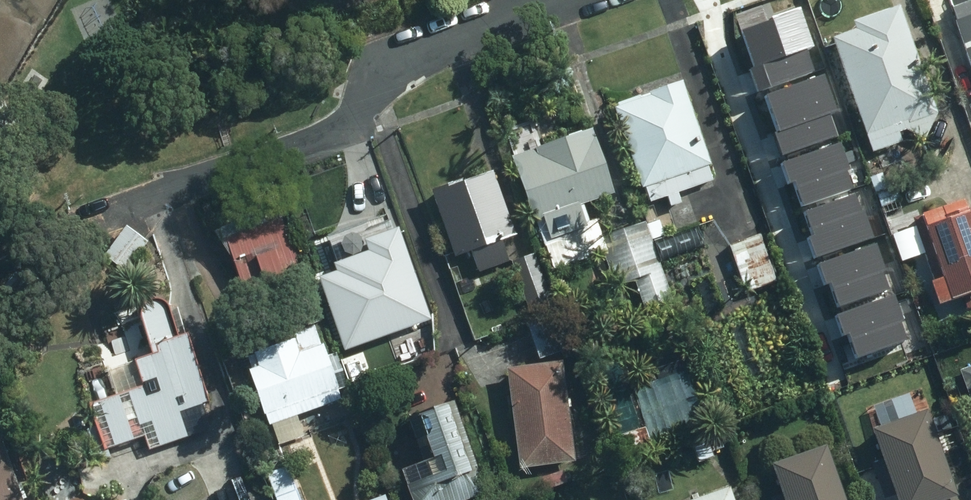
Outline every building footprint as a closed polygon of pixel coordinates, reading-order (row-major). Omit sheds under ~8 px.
[(70,9),(88,44),(122,27),(109,0),(88,0),(70,9)] [(947,13),(970,78),(970,4),(947,13)] [(830,41),(870,154),(898,145),(894,133),(902,131),(921,140),(932,118),(894,11),(849,26),(852,33),(830,41)] [(735,34),(754,90),(818,68),(799,12),(735,34)] [(754,90),(777,158),(842,136),(818,68),(754,90)] [(614,111),(611,113),(638,191),(641,190),(647,204),(664,198),(668,208),(677,204),(674,194),(709,182),(704,168),(706,167),(678,87),(637,102),(636,100),(613,107),(614,111)] [(587,134),(509,161),(531,223),(539,221),(546,242),(582,229),(575,207),(609,195),(587,134)] [(777,158),(792,201),(857,179),(842,136),(777,158)] [(457,184),(427,195),(451,260),(467,254),(474,274),(505,263),(498,244),(511,239),(487,175),(457,187),(457,184)] [(875,194),(885,191),(880,175),(869,180),(875,194)] [(792,201),(811,256),(876,235),(857,179),(792,201)] [(885,191),(875,194),(880,209),(896,203),(891,189),(885,191)] [(963,217),(962,213),(939,221),(940,224),(914,234),(932,286),(926,288),(934,310),(959,302),(963,312),(970,309),(970,214),(963,217)] [(276,224),(220,244),(238,296),(294,276),(289,262),(296,259),(291,245),(285,247),(276,224)] [(669,302),(643,226),(596,242),(612,288),(632,282),(642,311),(669,302)] [(143,244),(123,229),(103,257),(124,271),(143,244)] [(811,256),(831,312),(895,290),(876,235),(811,256)] [(772,283),(756,237),(726,248),(742,294),(772,283)] [(320,297),(340,353),(426,321),(402,257),(341,280),(345,289),(320,297)] [(549,307),(531,257),(510,265),(528,314),(549,307)] [(831,312),(850,368),(914,346),(895,290),(831,312)] [(137,312),(136,319),(149,355),(108,369),(117,392),(101,398),(88,402),(105,447),(117,443),(146,432),(151,447),(205,428),(209,419),(202,400),(208,398),(185,335),(174,340),(163,313),(160,307),(153,304),(147,304),(141,307),(137,312)] [(556,313),(524,325),(537,361),(569,349),(556,313)] [(287,345),(249,359),(254,371),(248,374),(266,426),(335,402),(317,348),(314,349),(308,331),(290,337),(292,344),(287,345)] [(557,367),(503,375),(517,470),(570,463),(557,367)] [(957,375),(970,414),(970,370),(957,375)] [(703,420),(688,371),(633,387),(649,437),(703,420)] [(417,441),(429,476),(411,482),(417,499),(464,499),(483,493),(452,404),(409,419),(405,420),(413,443),(417,441)] [(920,419),(868,437),(877,464),(869,466),(881,499),(890,497),(891,499),(964,499),(959,485),(944,489),(920,419)] [(643,431),(614,440),(619,458),(649,449),(643,431)] [(691,449),(696,465),(711,460),(706,444),(691,449)] [(819,454),(767,472),(777,499),(773,499),(835,499),(819,454)] [(0,458),(0,499),(15,499),(0,458)] [(540,480),(544,492),(565,485),(561,473),(540,480)] [(726,491),(699,499),(730,499),(726,491)] [(387,492),(367,499),(391,499),(387,492)]
